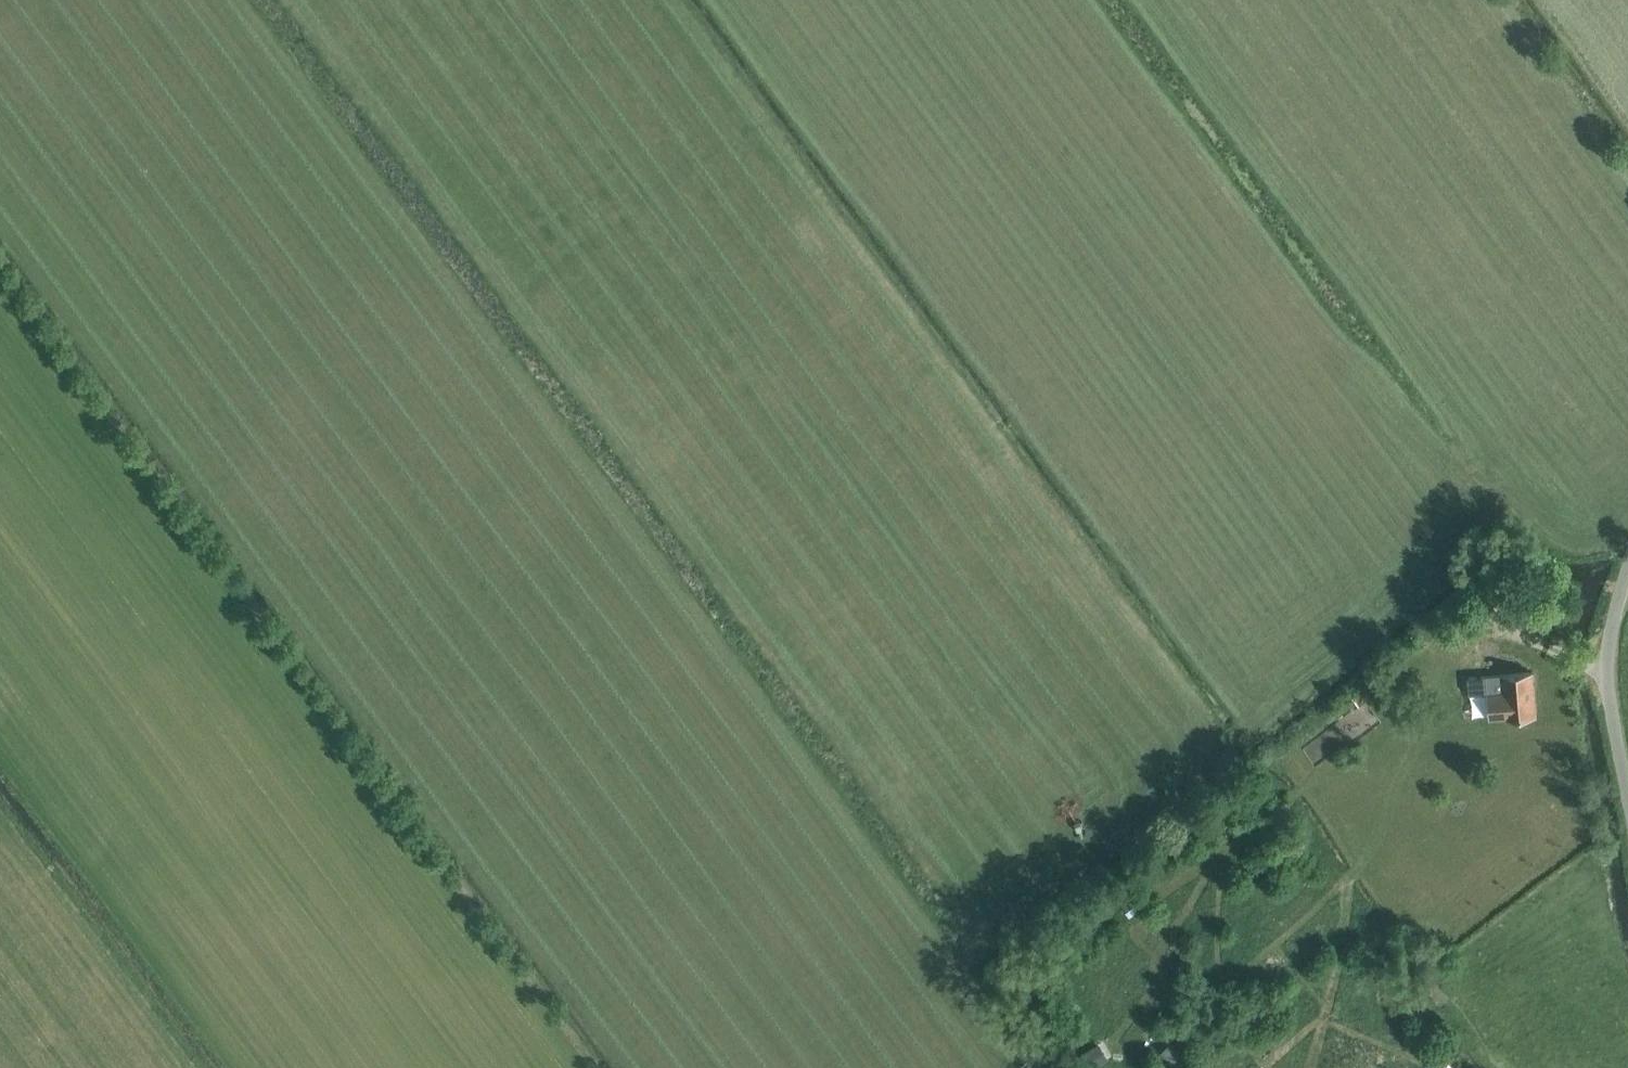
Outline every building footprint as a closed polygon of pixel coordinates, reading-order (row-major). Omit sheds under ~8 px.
[(1536,715),(1533,673),(1467,678),(1468,694),(1486,693),(1488,719),(1536,715)] [(1349,697),(1356,707),(1367,699),(1360,690),(1349,697)] [(1109,1060),(1099,1044),(1081,1054),(1089,1067),(1094,1067),(1109,1060)] [(1175,1066),(1181,1060),(1167,1046),(1161,1052),(1175,1066)]
